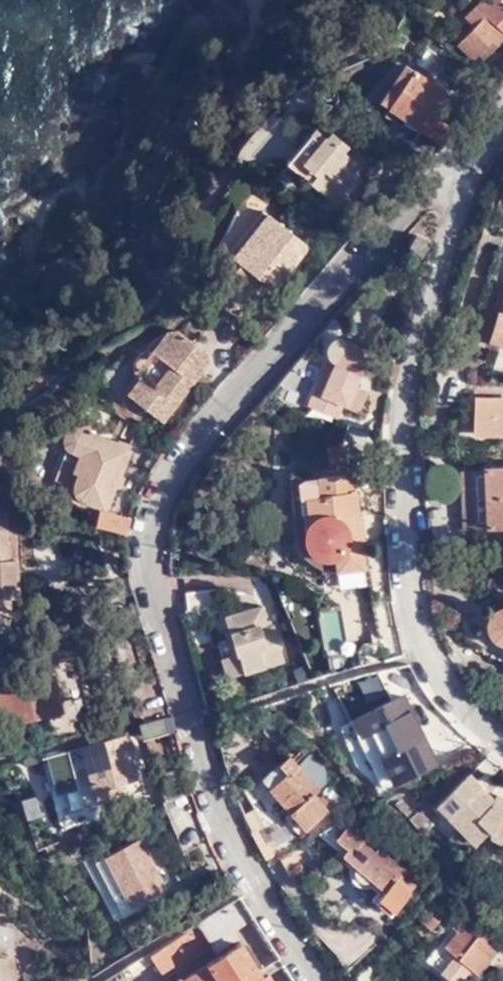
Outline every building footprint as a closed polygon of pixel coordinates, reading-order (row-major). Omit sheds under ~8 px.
[(502,38),(502,2),(501,0),(484,0),(467,17),(475,25),(457,45),(472,60),(478,55),(483,59),(502,38)] [(439,142),(448,126),(432,117),(448,92),(413,69),(388,109),(439,142)] [(298,172),(327,136),(317,128),(289,164),(298,172)] [(328,137),(327,136),(298,172),(321,189),(326,182),(341,162),(348,154),(344,150),(348,144),(333,131),(328,137)] [(349,169),(341,162),(326,182),(334,189),(349,169)] [(225,261),(237,271),(243,264),(263,280),(276,291),(310,247),(265,211),(225,261)] [(243,264),(237,271),(257,287),(263,280),(243,264)] [(502,313),(498,312),(490,340),(502,344),(502,312),(502,313)] [(208,362),(207,352),(176,329),(168,331),(153,351),(170,365),(152,388),(140,379),(128,394),(163,422),(208,362)] [(371,352),(336,336),(331,338),(328,341),(325,346),(325,354),(330,362),(317,390),(347,404),(371,352)] [(477,398),(475,435),(502,436),(502,398),(477,398)] [(106,507),(115,484),(119,473),(129,449),(117,444),(118,441),(93,431),(95,425),(87,421),(83,431),(64,424),(62,432),(62,439),(64,448),(68,450),(78,454),(72,471),(79,474),(76,483),(72,492),(106,507)] [(59,475),(76,483),(79,474),(72,471),(78,454),(68,450),(59,475)] [(481,468),(481,472),(462,473),(463,524),(484,523),(484,529),(502,528),(502,467),(481,468)] [(119,473),(115,484),(121,487),(126,475),(119,473)] [(320,496),(311,497),(313,518),(308,523),(304,531),(303,540),(305,547),(310,554),(317,558),(326,561),(337,559),(339,570),(365,567),(355,491),(350,491),(348,473),(318,478),(320,496)] [(9,599),(18,599),(14,500),(0,500),(0,600),(9,599)] [(66,508),(64,515),(76,519),(78,512),(66,508)] [(96,525),(125,533),(130,517),(101,509),(96,525)] [(208,607),(206,591),(187,593),(189,609),(208,607)] [(225,616),(237,652),(240,651),(245,669),(283,660),(274,627),(268,628),(260,607),(225,616)] [(497,609),(490,614),(486,623),(486,631),(489,637),(495,643),(500,645),(502,645),(502,608),(497,609)] [(240,651),(237,652),(221,656),(227,674),(245,669),(240,651)] [(42,713),(64,709),(57,676),(0,687),(0,721),(18,718),(42,713)] [(428,764),(420,747),(416,737),(423,734),(404,694),(378,707),(382,717),(370,724),(395,779),(428,764)] [(159,701),(137,709),(141,722),(163,716),(159,701)] [(44,719),(42,713),(18,718),(19,724),(44,719)] [(416,737),(420,747),(427,743),(423,734),(416,737)] [(126,736),(69,751),(78,786),(83,804),(116,796),(114,787),(124,785),(138,781),(133,759),(138,753),(135,741),(127,741),(126,736)] [(78,786),(69,751),(53,756),(61,791),(78,786)] [(264,780),(295,815),(307,829),(328,812),(324,807),(315,797),(321,791),(290,757),(264,780)] [(473,792),(479,787),(468,775),(463,780),(473,792)] [(491,806),(493,802),(479,787),(473,792),(463,780),(441,800),(468,829),(493,806),(491,806)] [(125,794),(124,785),(114,787),(116,796),(125,794)] [(330,801),(321,791),(315,797),(324,807),(330,801)] [(502,810),(502,799),(495,795),(493,802),(491,806),(493,806),(502,811),(502,810)] [(502,811),(493,806),(468,829),(441,800),(437,804),(474,844),(484,835),(490,837),(490,836),(502,843),(502,830),(495,826),(502,811)] [(307,829),(295,815),(284,825),(296,839),(307,829)] [(396,881),(406,869),(364,833),(360,837),(349,826),(337,840),(348,850),(343,856),(385,893),(379,900),(393,912),(410,893),(396,881)] [(132,907),(166,889),(142,841),(106,858),(132,907)] [(286,873),(308,859),(300,846),(279,860),(286,873)] [(240,894),(147,954),(164,979),(212,948),(215,954),(239,939),(235,933),(255,920),(240,894)] [(476,973),(497,947),(465,921),(444,946),(476,973)] [(240,945),(182,980),(271,980),(267,975),(262,979),(240,945)]
